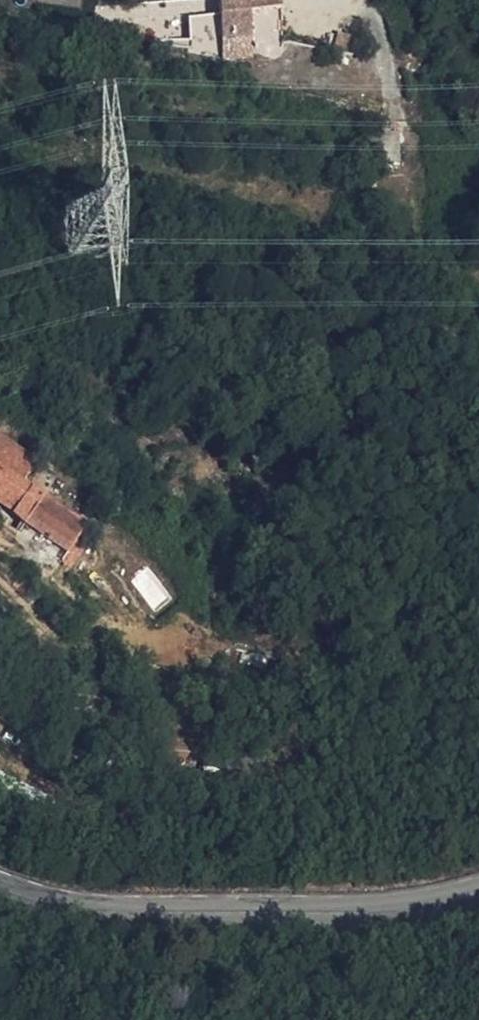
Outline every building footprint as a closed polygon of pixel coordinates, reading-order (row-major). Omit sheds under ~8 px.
[(241,0),(219,0),(223,38),(243,36),(241,0)] [(252,35),(249,12),(282,9),(281,0),(241,0),(243,36),(252,35)] [(223,48),(220,13),(191,15),(194,51),(223,48)] [(14,494),(18,494),(22,494),(26,492),(28,491),(28,487),(28,482),(26,477),(0,457),(0,483),(14,494)] [(45,483),(24,510),(64,543),(86,515),(45,483)]
